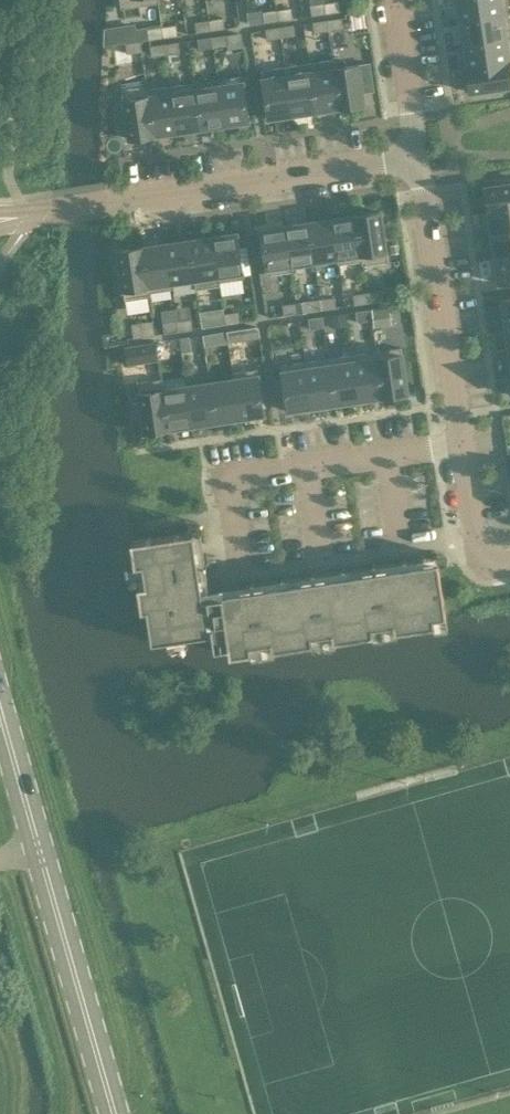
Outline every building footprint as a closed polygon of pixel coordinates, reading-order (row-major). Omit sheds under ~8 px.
[(121,8),(158,3),(158,0),(120,0),(121,8)] [(458,9),(460,20),(503,14),(509,13),(507,0),(457,0),(458,9)] [(338,2),(324,4),(325,13),(339,11),(338,2)] [(324,4),(310,6),(311,15),(325,13),(324,4)] [(291,8),(277,10),(278,20),(293,18),(291,8)] [(277,10),(262,12),(264,22),(278,20),(277,10)] [(460,20),(462,36),(463,43),(506,37),(509,37),(509,20),(509,13),(503,14),(460,20)] [(223,18),(209,20),(210,30),(225,28),(223,18)] [(327,20),(329,30),(343,28),(341,18),(327,20)] [(209,20),(195,22),(196,32),(210,30),(209,20)] [(315,32),(329,30),(327,20),(313,22),(315,32)] [(280,27),(282,37),(296,35),(294,24),(280,27)] [(176,25),(162,28),(163,37),(177,35),(176,25)] [(268,39),(282,37),(280,27),(266,29),(268,39)] [(162,28),(148,30),(149,39),(163,37),(162,28)] [(212,37),(213,47),(228,45),(226,34),(212,37)] [(199,49),(213,47),(212,37),(198,39),(199,49)] [(463,43),(467,64),(467,67),(509,61),(509,37),(506,37),(463,43)] [(142,51),(141,47),(140,41),(126,43),(128,53),(142,51)] [(165,44),(166,54),(180,52),(179,41),(165,44)] [(152,56),(166,54),(165,44),(151,46),(152,56)] [(338,55),(333,57),(333,59),(334,68),(340,107),(365,103),(363,92),(374,90),(370,63),(359,64),(346,66),(345,60),(338,55)] [(333,59),(309,63),(311,71),(316,110),(340,107),(334,68),(333,59)] [(467,67),(471,92),(481,90),(482,98),(502,95),(501,87),(509,86),(509,61),(467,67)] [(309,63),(286,66),(287,75),(293,114),(316,110),(311,71),(309,63)] [(218,79),(225,124),(249,120),(242,75),(218,79)] [(287,75),(262,79),(268,118),(293,114),(287,75)] [(194,82),(201,128),(225,124),(218,79),(217,79),(218,85),(196,89),(195,82),(194,82)] [(171,86),(177,131),(201,128),(194,82),(171,86)] [(129,138),(154,135),(147,85),(122,88),(125,111),(120,112),(123,128),(128,127),(129,138)] [(147,85),(154,135),(177,131),(171,86),(148,89),(148,85),(147,85)] [(489,211),(509,208),(509,178),(496,180),(496,185),(485,187),(489,211)] [(492,235),(509,232),(509,208),(489,211),(492,235)] [(356,215),(364,265),(388,261),(381,211),(356,215)] [(333,218),(339,264),(362,261),(363,265),(364,265),(356,215),(333,218)] [(309,222),(315,261),(337,258),(338,264),(339,264),(333,218),(309,222)] [(285,225),(292,271),(293,271),(292,264),(315,261),(309,222),(285,225)] [(268,275),(292,271),(285,225),(261,229),(268,275)] [(496,258),(509,256),(509,232),(492,235),(496,258)] [(213,236),(220,282),(244,278),(237,233),(213,236)] [(189,240),(195,279),(217,276),(218,282),(220,282),(213,236),(189,240)] [(166,243),(172,289),(173,289),(172,282),(195,279),(189,240),(166,243)] [(142,247),(149,297),(150,297),(150,292),(172,289),(166,243),(142,247)] [(125,300),(149,297),(142,247),(117,251),(119,262),(114,263),(117,279),(122,278),(125,300)] [(496,258),(499,283),(509,281),(509,256),(496,258)] [(367,292),(369,302),(383,300),(382,290),(367,292)] [(355,304),(369,302),(367,292),(353,294),(355,304)] [(320,299),(322,309),(336,307),(334,297),(320,299)] [(505,324),(509,323),(509,298),(502,299),(505,324)] [(308,311),(322,309),(320,299),(306,301),(308,311)] [(297,303),(283,305),(284,315),(298,313),(297,303)] [(389,307),(371,309),(374,324),(392,322),(389,307)] [(370,309),(356,312),(358,322),(372,320),(370,309)] [(238,311),(224,313),(225,324),(240,322),(238,311)] [(224,313),(209,316),(211,326),(225,324),(224,313)] [(346,313),(331,315),(333,328),(348,326),(346,313)] [(323,316),(309,319),(310,329),(324,327),(323,316)] [(177,320),(179,331),(193,329),(191,318),(177,320)] [(153,320),(132,324),(134,337),(155,334),(153,320)] [(177,320),(162,323),(164,333),(179,331),(177,320)] [(244,328),(226,331),(228,342),(244,340),(246,337),(244,328)] [(226,331),(217,333),(218,344),(228,342),(226,331)] [(190,336),(180,338),(182,352),(192,351),(190,336)] [(128,346),(125,346),(128,365),(159,361),(158,356),(156,342),(128,346)] [(401,347),(377,351),(383,396),(408,393),(407,389),(417,387),(413,356),(402,358),(401,347)] [(377,351),(353,355),(359,400),(383,396),(377,351)] [(353,355),(329,358),(336,403),(359,400),(353,355)] [(329,358),(306,362),(313,407),(336,403),(329,358)] [(306,362),(281,365),(288,410),(313,407),(306,362)] [(258,369),(232,373),(233,379),(239,417),(264,414),(258,369)] [(141,404),(136,405),(138,421),(143,420),(145,432),(171,428),(164,389),(163,378),(138,382),(141,404)] [(233,379),(210,382),(216,421),(239,417),(233,379)] [(210,382),(187,386),(193,425),(216,421),(210,382)] [(187,386),(164,389),(171,428),(193,425),(187,386)] [(187,532),(131,540),(138,581),(142,609),(148,608),(152,640),(213,631),(214,637),(215,647),(228,646),(230,656),(277,649),(331,641),(436,626),(447,624),(446,615),(446,614),(444,605),(439,568),(438,562),(204,597),(194,531),(187,532)]
